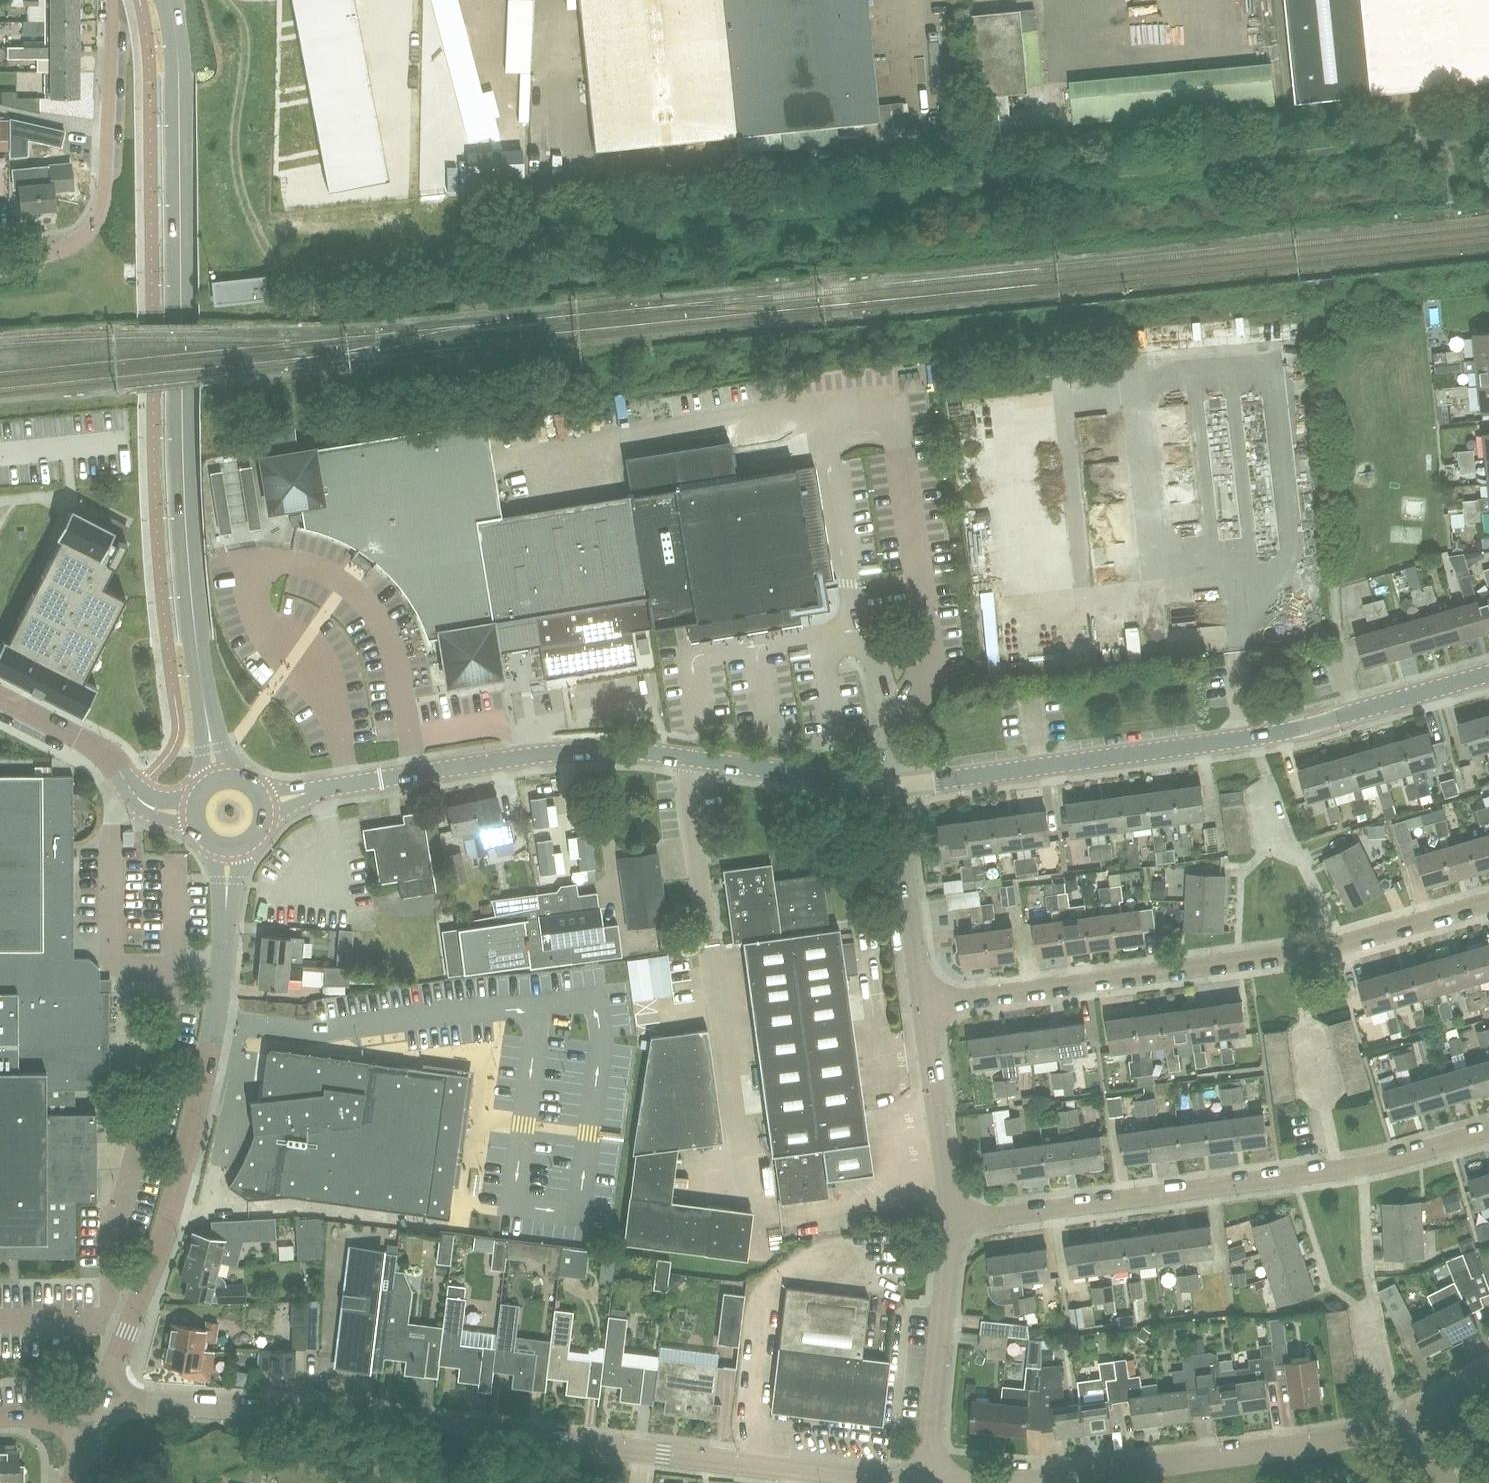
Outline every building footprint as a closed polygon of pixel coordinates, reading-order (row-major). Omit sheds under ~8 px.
[(45,18),(78,18),(78,0),(45,0),(45,18)] [(396,165),(351,0),(340,0),(293,13),(338,180),(396,165)] [(471,148),(494,141),(471,53),(457,0),(432,0),(435,10),(449,67),(471,148)] [(866,0),(580,0),(595,152),(879,120),(866,0)] [(1300,101),(1373,93),(1375,102),(1437,98),(1436,87),(1488,82),(1488,0),(1290,0),(1300,101)] [(1027,91),(1021,31),(1036,30),(1034,9),(1019,10),(1019,9),(969,14),(977,95),(984,95),(989,143),(1012,141),(1007,93),(1027,91)] [(78,46),(78,18),(45,18),(45,42),(51,42),(51,47),(78,46)] [(51,42),(45,42),(37,42),(37,52),(24,52),(24,47),(8,47),(8,58),(38,58),(38,72),(45,72),(78,72),(78,46),(51,47),(51,42)] [(24,52),(37,52),(37,42),(24,42),(24,47),(24,52)] [(1074,123),(1275,105),(1272,63),(1071,81),(1074,123)] [(45,98),(78,98),(78,72),(45,72),(45,98)] [(17,98),(17,92),(1,91),(1,104),(40,113),(40,98),(17,98)] [(8,140),(8,119),(0,119),(0,140),(8,140)] [(44,127),(44,130),(42,139),(41,143),(70,149),(73,133),(44,127)] [(523,149),(467,152),(468,189),(525,186),(523,149)] [(22,211),(38,210),(41,213),(51,213),(54,208),(52,184),(35,185),(34,170),(20,171),(21,186),(20,186),(22,211)] [(215,304),(265,298),(263,278),(213,283),(215,304)] [(1488,358),(1488,332),(1474,334),(1477,359),(1488,358)] [(1450,362),(1465,360),(1463,350),(1449,351),(1450,362)] [(1450,362),(1436,363),(1437,374),(1465,371),(1465,373),(1478,371),(1479,384),(1488,383),(1488,358),(1477,359),(1465,360),(1450,362)] [(1488,419),(1488,383),(1479,384),(1482,410),(1483,420),(1488,419)] [(1450,404),(1454,403),(1453,398),(1468,397),(1467,385),(1437,388),(1439,405),(1450,404)] [(635,399),(627,400),(631,421),(639,419),(635,399)] [(1452,422),(1450,404),(1439,405),(1440,424),(1452,422)] [(1089,432),(1118,432),(1118,418),(1089,418),(1089,432)] [(501,515),(485,419),(261,456),(270,510),(297,506),(301,526),(303,526),(308,527),(313,528),(318,530),(322,531),(327,533),(332,535),(337,537),(341,539),(346,541),(350,543),(355,546),(359,548),(356,553),(352,559),(368,570),(372,565),(375,560),(376,561),(380,564),(384,568),(388,571),(391,575),(395,579),(398,583),(401,587),(404,591),(407,595),(410,599),(413,604),(415,608),(418,613),(420,617),(422,622),(424,627),(426,631),(428,636),(440,636),(448,684),(503,675),(499,652),(540,645),(632,630),(649,627),(652,626),(630,493),(510,513),(501,515)] [(625,458),(653,627),(670,624),(675,623),(678,645),(788,627),(783,603),(817,598),(795,465),(734,476),(729,441),(625,458)] [(1202,449),(1179,456),(1183,469),(1205,463),(1202,449)] [(1459,462),(1475,460),(1474,450),(1458,451),(1459,462)] [(1460,473),(1476,471),(1475,460),(1459,462),(1460,473)] [(272,531),(268,508),(267,508),(260,462),(250,463),(262,533),(272,531)] [(222,522),(235,521),(231,466),(219,467),(222,522)] [(1488,508),(1488,497),(1463,500),(1465,511),(1488,508)] [(1448,508),(1449,514),(1451,513),(1458,513),(1457,504),(1448,505),(1448,508)] [(1465,511),(1465,513),(1451,514),(1452,528),(1466,527),(1466,521),(1482,519),(1481,510),(1488,509),(1488,508),(1465,511)] [(81,717),(81,716),(90,700),(83,696),(88,687),(95,691),(96,688),(83,681),(89,668),(83,665),(89,654),(95,657),(111,627),(105,624),(110,613),(117,616),(125,599),(103,587),(113,567),(115,568),(127,545),(120,541),(127,528),(114,521),(110,529),(71,509),(56,538),(60,540),(45,569),(41,576),(42,577),(43,575),(49,578),(40,596),(33,592),(16,624),(23,628),(14,645),(9,642),(9,641),(8,640),(7,642),(4,640),(2,643),(9,646),(5,656),(0,653),(0,675),(81,717)] [(1460,538),(1453,538),(1454,549),(1464,549),(1463,544),(1460,538)] [(1485,558),(1484,552),(1466,554),(1471,565),(1485,558)] [(1478,600),(1475,589),(1470,574),(1459,577),(1467,603),(1454,607),(1463,638),(1487,631),(1478,600)] [(1427,603),(1437,600),(1432,585),(1422,588),(1427,603)] [(1416,606),(1427,603),(1422,588),(1412,591),(1416,606)] [(1488,631),(1488,596),(1478,600),(1487,631),(1488,631)] [(1378,617),(1389,614),(1384,599),(1374,602),(1378,617)] [(1368,620),(1378,617),(1374,602),(1364,605),(1368,620)] [(1439,646),(1463,638),(1454,607),(1430,614),(1439,646)] [(1415,653),(1439,646),(1430,614),(1406,621),(1415,653)] [(1391,660),(1415,653),(1406,621),(1382,628),(1391,660)] [(1366,667),(1391,660),(1382,628),(1357,636),(1366,667)] [(546,678),(637,663),(632,630),(540,645),(546,678)] [(1488,749),(1488,728),(1486,717),(1460,724),(1469,755),(1487,750),(1488,749)] [(1403,740),(1412,771),(1438,763),(1429,733),(1403,740)] [(1377,748),(1386,778),(1389,789),(1394,805),(1395,805),(1404,802),(1398,779),(1388,782),(1387,778),(1405,773),(1408,784),(1405,785),(1409,800),(1410,800),(1412,806),(1422,803),(1420,797),(1419,797),(1415,782),(1412,771),(1403,740),(1377,748)] [(1377,748),(1352,755),(1360,786),(1361,786),(1380,780),(1386,778),(1377,748)] [(1360,786),(1352,755),(1327,763),(1335,793),(1353,788),(1356,799),(1353,800),(1357,815),(1359,821),(1368,818),(1367,812),(1368,812),(1361,786),(1360,786)] [(1324,796),(1335,793),(1327,763),(1300,770),(1309,801),(1324,796)] [(72,774),(43,775),(0,775),(0,1258),(75,1258),(75,1199),(96,1199),(96,1113),(74,1113),(74,1089),(109,1089),(108,992),(106,992),(106,979),(101,979),(100,979),(100,969),(89,958),(74,958),(72,774)] [(1423,780),(1415,782),(1419,797),(1420,797),(1430,794),(1431,794),(1426,779),(1423,780)] [(1176,789),(1181,821),(1187,820),(1204,818),(1208,817),(1203,785),(1176,789)] [(1150,792),(1154,825),(1160,824),(1179,821),(1181,821),(1176,789),(1150,792)] [(1394,805),(1389,789),(1383,791),(1379,792),(1383,808),(1394,805)] [(546,790),(525,793),(532,833),(552,829),(546,790)] [(1224,806),(1246,803),(1245,790),(1222,793),(1224,806)] [(1136,838),(1134,827),(1152,825),(1154,825),(1150,792),(1122,796),(1127,828),(1132,867),(1142,866),(1140,854),(1142,854),(1139,838),(1136,838)] [(1104,832),(1127,828),(1122,796),(1096,800),(1100,832),(1104,832)] [(476,843),(486,840),(485,834),(494,832),(493,824),(503,822),(498,797),(473,802),(480,835),(475,836),(476,843)] [(1074,836),(1100,832),(1096,800),(1069,803),(1074,836)] [(480,835),(473,802),(447,807),(453,833),(463,831),(465,838),(475,836),(480,835)] [(1225,817),(1248,814),(1246,803),(1224,806),(1225,817)] [(1327,808),(1331,823),(1342,819),(1338,805),(1327,808)] [(1487,807),(1476,810),(1481,826),(1488,823),(1488,813),(1487,807)] [(1433,812),(1440,837),(1447,835),(1451,834),(1444,809),(1433,812)] [(435,890),(423,810),(404,813),(405,822),(364,828),(367,847),(375,846),(380,882),(398,879),(401,895),(435,890)] [(1020,814),(1024,846),(1032,845),(1052,842),(1047,810),(1020,814)] [(1017,847),(1024,846),(1020,814),(994,817),(998,850),(1017,847)] [(1227,829),(1250,826),(1248,814),(1225,817),(1227,829)] [(980,863),(979,853),(998,850),(994,817),(968,821),(976,880),(986,879),(984,863),(980,863)] [(1399,844),(1413,839),(1407,819),(1393,824),(1399,844)] [(976,880),(968,821),(941,825),(946,857),(964,855),(965,865),(961,866),(964,882),(976,880)] [(1436,822),(1424,825),(1429,841),(1440,837),(1436,822)] [(1229,841),(1252,838),(1250,826),(1227,829),(1229,841)] [(1209,853),(1219,851),(1215,827),(1206,828),(1209,853)] [(1378,829),(1376,835),(1385,838),(1387,832),(1378,829)] [(1182,832),(1186,855),(1192,854),(1191,847),(1194,846),(1192,830),(1182,832)] [(130,832),(123,832),(123,845),(134,845),(134,832),(130,832)] [(1161,834),(1155,835),(1159,864),(1176,862),(1175,849),(1167,850),(1165,834),(1161,834)] [(1487,835),(1469,840),(1477,869),(1488,865),(1488,834),(1487,835)] [(1231,854),(1254,851),(1252,838),(1229,841),(1231,854)] [(479,856),(489,854),(486,840),(476,843),(479,856)] [(1443,847),(1451,876),(1477,869),(1469,840),(1450,845),(1443,847)] [(586,841),(563,845),(569,880),(592,876),(586,841)] [(1102,843),(1104,859),(1114,857),(1111,842),(1102,843)] [(1338,884),(1373,867),(1360,842),(1326,859),(1338,884)] [(1093,860),(1104,859),(1102,843),(1091,845),(1093,860)] [(555,845),(533,849),(539,885),(561,882),(555,845)] [(1452,879),(1451,876),(1443,847),(1432,851),(1418,855),(1427,886),(1452,879)] [(451,885),(468,881),(461,851),(444,855),(451,885)] [(629,927),(666,923),(657,853),(620,858),(629,927)] [(1026,857),(1028,873),(1039,871),(1037,855),(1026,857)] [(1017,875),(1028,873),(1026,857),(1018,858),(1014,858),(1017,875)] [(733,934),(734,942),(743,940),(772,1155),(775,1155),(781,1203),(830,1197),(827,1179),(842,1177),(873,1172),(870,1152),(869,1142),(865,1110),(852,1019),(846,976),(858,975),(854,942),(842,944),(840,928),(783,935),(782,929),(773,863),(724,870),(725,878),(727,892),(732,925),(733,934)] [(1390,869),(1395,885),(1405,882),(1400,866),(1390,869)] [(1350,908),(1385,891),(1373,867),(1338,884),(1350,908)] [(1112,886),(1122,885),(1120,874),(1109,875),(1111,886),(1112,886)] [(1226,903),(1227,876),(1190,874),(1189,901),(1226,903)] [(1166,898),(1167,882),(1154,881),(1153,897),(1166,898)] [(445,928),(448,976),(529,965),(530,968),(573,962),(620,956),(616,925),(602,927),(598,891),(580,893),(580,884),(562,886),(556,893),(537,895),(538,906),(515,912),(481,919),(482,924),(445,928)] [(1003,907),(1017,905),(1014,885),(1000,887),(1003,907)] [(1120,943),(1118,943),(1119,946),(1125,945),(1125,949),(1139,947),(1138,943),(1146,942),(1142,910),(1122,912),(1120,901),(1124,901),(1122,885),(1112,886),(1120,943)] [(1120,943),(1112,886),(1111,886),(1099,888),(1101,904),(1106,903),(1107,914),(1089,917),(1093,946),(1118,943),(1120,943)] [(1068,892),(1059,893),(1061,909),(1067,909),(1071,908),(1068,892)] [(1061,909),(1059,893),(1046,895),(1048,911),(1061,909)] [(538,906),(536,894),(513,897),(515,912),(538,906)] [(1224,930),(1226,903),(1189,901),(1187,928),(1224,930)] [(986,919),(996,918),(994,902),(984,904),(986,919)] [(973,921),(986,919),(984,904),(971,906),(973,921)] [(482,915),(492,913),(491,905),(480,907),(482,915)] [(1069,919),(1063,920),(1066,950),(1068,950),(1093,946),(1089,917),(1069,919)] [(1066,950),(1063,920),(1054,921),(1036,924),(1040,956),(1068,953),(1068,950),(1066,950)] [(992,963),(1018,959),(1014,927),(988,930),(992,963)] [(1172,927),(1172,935),(1180,936),(1180,927),(1172,927)] [(965,966),(992,963),(988,930),(961,934),(963,949),(960,949),(957,953),(958,961),(961,964),(965,963),(965,966)] [(349,933),(331,931),(330,939),(349,941),(349,933)] [(264,935),(262,961),(288,964),(288,968),(302,969),(303,959),(304,939),(291,938),(264,935)] [(1464,953),(1472,983),(1480,981),(1488,978),(1488,944),(1484,945),(1482,941),(1468,945),(1468,950),(1464,951),(1464,953)] [(1472,983),(1464,953),(1438,961),(1446,990),(1465,985),(1472,983)] [(645,999),(673,996),(667,955),(647,958),(652,990),(644,991),(645,999)] [(316,970),(317,960),(303,959),(302,969),(288,968),(288,964),(262,961),(260,987),(286,989),(287,978),(303,980),(304,969),(316,970)] [(1412,968),(1421,998),(1439,992),(1446,990),(1438,961),(1412,968)] [(348,984),(349,966),(323,966),(323,984),(348,984)] [(1386,974),(1395,1005),(1413,1000),(1420,998),(1421,998),(1412,968),(1387,975),(1387,974),(1386,974)] [(1395,1005),(1386,974),(1360,981),(1369,1013),(1387,1007),(1395,1005)] [(1475,993),(1480,1009),(1488,1006),(1488,1000),(1486,990),(1483,991),(1475,993)] [(1480,1009),(1475,993),(1468,995),(1465,996),(1469,1012),(1480,1009)] [(1216,1007),(1220,1037),(1228,1036),(1248,1033),(1243,1001),(1215,1005),(1216,1007)] [(1438,1004),(1443,1019),(1454,1016),(1449,1001),(1442,1003),(1438,1004)] [(1191,1010),(1195,1040),(1201,1040),(1220,1037),(1216,1007),(1191,1010)] [(1417,1027),(1428,1024),(1423,1008),(1416,1010),(1412,1012),(1417,1027)] [(1174,1043),(1193,1041),(1195,1040),(1191,1010),(1163,1014),(1168,1044),(1166,1044),(1170,1072),(1181,1070),(1179,1054),(1176,1055),(1174,1043)] [(1144,1075),(1154,1074),(1153,1059),(1155,1059),(1154,1046),(1166,1044),(1168,1044),(1163,1014),(1136,1018),(1142,1059),(1144,1075)] [(1132,1049),(1140,1048),(1136,1018),(1136,1016),(1109,1020),(1114,1052),(1132,1049)] [(1386,1019),(1391,1034),(1402,1031),(1397,1016),(1390,1018),(1386,1019)] [(1333,1037),(1356,1030),(1352,1018),(1329,1025),(1333,1037)] [(1057,1026),(1061,1057),(1064,1071),(1073,1070),(1076,1069),(1074,1055),(1090,1053),(1086,1023),(1057,1026)] [(1033,1061),(1061,1057),(1057,1026),(1029,1030),(1033,1061)] [(743,1262),(750,1213),(669,1201),(678,1146),(724,1142),(708,1028),(650,1035),(619,1243),(743,1262)] [(1266,1044),(1290,1041),(1288,1028),(1265,1032),(1266,1044)] [(1488,1045),(1488,1033),(1487,1028),(1477,1031),(1481,1047),(1488,1045)] [(1009,1095),(1018,1094),(1016,1079),(1021,1078),(1019,1062),(1033,1061),(1029,1030),(1001,1034),(1005,1064),(1007,1079),(1009,1095)] [(1336,1048),(1359,1041),(1356,1030),(1333,1037),(1336,1048)] [(1003,1064),(1005,1064),(1001,1034),(971,1038),(975,1068),(1003,1064)] [(1453,1055),(1464,1052),(1460,1036),(1449,1039),(1453,1055)] [(1268,1056),(1291,1052),(1290,1041),(1266,1044),(1268,1056)] [(1340,1059),(1362,1053),(1359,1041),(1336,1048),(1340,1059)] [(1229,1047),(1221,1048),(1224,1064),(1235,1062),(1233,1046),(1229,1047)] [(448,1219),(468,1075),(273,1048),(269,1049),(266,1052),(262,1081),(262,1086),(262,1092),(261,1097),(261,1102),(260,1108),(259,1113),(258,1119),(256,1124),(255,1129),(253,1134),(252,1140),(250,1145),(248,1150),(246,1155),(243,1160),(241,1165),(238,1169),(236,1174),(233,1179),(228,1186),(247,1199),(288,1197),(448,1219)] [(1409,1068),(1419,1065),(1414,1049),(1404,1052),(1409,1068)] [(1195,1052),(1197,1068),(1208,1066),(1206,1050),(1195,1052)] [(1270,1067),(1293,1064),(1291,1052),(1268,1056),(1270,1067)] [(1398,1071),(1409,1068),(1404,1052),(1394,1055),(1398,1071)] [(1343,1071),(1366,1064),(1362,1053),(1340,1059),(1343,1071)] [(1132,1077),(1144,1075),(1142,1059),(1134,1060),(1130,1061),(1132,1077)] [(1488,1090),(1488,1059),(1468,1065),(1477,1094),(1488,1090)] [(1271,1079),(1295,1076),(1293,1064),(1270,1067),(1271,1079)] [(1346,1082),(1369,1075),(1366,1064),(1343,1071),(1346,1082)] [(1449,1102),(1477,1094),(1468,1065),(1440,1073),(1449,1102)] [(1066,1087),(1075,1086),(1073,1070),(1064,1071),(1066,1087)] [(1064,1095),(1063,1088),(1066,1087),(1064,1071),(1052,1073),(1054,1089),(1055,1089),(1056,1096),(1064,1095)] [(1422,1110),(1449,1102),(1440,1073),(1413,1081),(1422,1110)] [(1350,1094),(1373,1087),(1369,1075),(1346,1082),(1350,1094)] [(1273,1091),(1296,1088),(1295,1076),(1271,1079),(1273,1091)] [(1009,1095),(1007,1079),(1005,1079),(995,1080),(997,1097),(1007,1095),(1009,1095)] [(1393,1118),(1422,1110),(1413,1081),(1385,1089),(1393,1118)] [(1231,1087),(1233,1103),(1244,1102),(1242,1085),(1231,1087)] [(1223,1105),(1233,1103),(1231,1087),(1220,1089),(1223,1105)] [(1275,1103),(1298,1100),(1296,1088),(1273,1091),(1275,1103)] [(1194,1108),(1206,1107),(1204,1091),(1192,1092),(1194,1108)] [(1024,1103),(1037,1101),(1036,1094),(1023,1096),(1024,1103)] [(1110,1117),(1124,1115),(1122,1096),(1108,1097),(1110,1117)] [(1148,1115),(1158,1114),(1156,1097),(1145,1099),(1148,1115)] [(1137,1117),(1148,1115),(1145,1099),(1135,1100),(1137,1117)] [(990,1181),(1019,1178),(1015,1147),(1016,1147),(1014,1133),(1012,1117),(1011,1108),(995,1110),(1000,1149),(986,1151),(990,1181)] [(1071,1126),(1081,1124),(1078,1108),(1068,1109),(1071,1126)] [(1071,1126),(1068,1109),(1057,1111),(1059,1127),(1070,1126),(1071,1126)] [(1235,1117),(1232,1117),(1236,1148),(1270,1143),(1265,1113),(1246,1115),(1235,1117)] [(1014,1133),(1024,1132),(1021,1116),(1012,1117),(1014,1133)] [(1208,1151),(1236,1148),(1232,1117),(1204,1121),(1208,1151)] [(1319,1118),(1300,1121),(1301,1129),(1320,1127),(1319,1118)] [(1181,1155),(1208,1151),(1204,1121),(1177,1125),(1181,1155)] [(1154,1159),(1181,1155),(1177,1125),(1149,1129),(1154,1159)] [(1126,1163),(1154,1159),(1149,1129),(1121,1133),(1126,1163)] [(1076,1170),(1105,1166),(1101,1136),(1072,1140),(1076,1170)] [(1044,1144),(1048,1174),(1076,1170),(1072,1140),(1044,1144)] [(1019,1178),(1048,1174),(1044,1144),(1016,1147),(1015,1147),(1019,1178)] [(1488,1204),(1488,1173),(1471,1178),(1479,1207),(1488,1204)] [(1458,1192),(1442,1197),(1447,1212),(1463,1207),(1458,1192)] [(1386,1230),(1424,1228),(1423,1201),(1385,1202),(1386,1230)] [(1262,1252),(1298,1240),(1290,1214),(1254,1226),(1262,1252)] [(276,1240),(276,1219),(247,1220),(247,1221),(249,1221),(249,1231),(203,1232),(203,1235),(193,1233),(188,1254),(220,1262),(220,1263),(236,1267),(243,1241),(276,1240)] [(1187,1259),(1216,1256),(1212,1225),(1183,1229),(1187,1259)] [(1387,1257),(1425,1255),(1424,1228),(1386,1230),(1387,1257)] [(1158,1263),(1187,1259),(1183,1229),(1154,1233),(1158,1263)] [(450,1264),(452,1255),(454,1235),(440,1233),(437,1262),(450,1264)] [(1130,1267),(1158,1263),(1154,1233),(1126,1237),(1130,1267)] [(1101,1271),(1130,1267),(1126,1237),(1097,1241),(1101,1271)] [(1463,1253),(1476,1248),(1472,1237),(1459,1242),(1463,1253)] [(506,1258),(508,1241),(494,1239),(491,1269),(504,1270),(506,1258)] [(1270,1278),(1307,1266),(1298,1240),(1262,1252),(1270,1278)] [(508,1241),(506,1258),(536,1261),(538,1244),(508,1241)] [(1072,1275),(1101,1271),(1097,1241),(1068,1245),(1072,1275)] [(294,1256),(319,1256),(318,1242),(294,1243),(294,1256)] [(1233,1261),(1247,1257),(1243,1244),(1230,1249),(1233,1261)] [(558,1277),(559,1275),(562,1247),(548,1245),(546,1263),(545,1276),(558,1277)] [(562,1247),(559,1275),(585,1278),(589,1251),(562,1247)] [(1023,1281),(1052,1277),(1048,1247),(1019,1251),(1023,1281)] [(1474,1276),(1485,1272),(1476,1249),(1465,1253),(1474,1276)] [(385,1358),(395,1270),(397,1254),(376,1251),(369,1250),(361,1250),(357,1274),(348,1353),(348,1357),(348,1361),(347,1367),(368,1369),(383,1371),(385,1358)] [(1025,1296),(1022,1282),(1023,1281),(1019,1251),(990,1255),(994,1284),(989,1285),(990,1293),(990,1294),(991,1295),(991,1296),(992,1298),(993,1299),(994,1300),(995,1300),(996,1301),(997,1302),(999,1303),(1000,1303),(1001,1303),(1003,1304),(1004,1304),(1006,1304),(1007,1304),(1015,1302),(1016,1314),(1027,1313),(1025,1296)] [(612,1284),(616,1254),(602,1252),(598,1282),(612,1284)] [(1474,1276),(1465,1253),(1459,1255),(1447,1260),(1451,1270),(1455,1281),(1460,1294),(1462,1294),(1477,1287),(1472,1277),(1474,1276)] [(182,1278),(190,1280),(186,1297),(195,1299),(210,1302),(219,1302),(219,1303),(246,1302),(246,1285),(227,1286),(227,1284),(225,1281),(222,1277),(219,1275),(217,1274),(220,1263),(220,1262),(188,1254),(182,1278)] [(667,1291),(671,1261),(657,1259),(653,1289),(667,1291)] [(1304,1309),(1301,1297),(1315,1292),(1307,1266),(1270,1278),(1278,1304),(1284,1302),(1287,1314),(1304,1309)] [(395,1270),(385,1358),(405,1360),(404,1374),(425,1376),(429,1340),(406,1338),(406,1335),(412,1291),(404,1272),(395,1270)] [(1199,1272),(1189,1274),(1191,1290),(1201,1288),(1199,1272)] [(1233,1274),(1235,1286),(1248,1284),(1246,1272),(1233,1274)] [(1191,1290),(1189,1274),(1178,1275),(1180,1292),(1191,1290)] [(681,1278),(671,1276),(669,1287),(675,1288),(680,1284),(681,1278)] [(1132,1298),(1144,1297),(1142,1280),(1130,1282),(1132,1298)] [(1428,1295),(1429,1297),(1436,1310),(1437,1310),(1454,1343),(1464,1338),(1462,1334),(1478,1326),(1470,1310),(1465,1312),(1459,1301),(1464,1299),(1462,1294),(1460,1294),(1455,1281),(1428,1295)] [(1397,1325),(1413,1317),(1396,1283),(1380,1291),(1397,1325)] [(1107,1314),(1117,1312),(1113,1284),(1104,1286),(1107,1314)] [(447,1295),(464,1297),(465,1287),(449,1285),(447,1295)] [(1107,1314),(1104,1286),(1092,1287),(1094,1305),(1070,1308),(1072,1328),(1097,1325),(1095,1312),(1106,1310),(1107,1314)] [(882,1426),(890,1361),(861,1357),(869,1297),(787,1287),(772,1411),(882,1426)] [(717,1344),(739,1346),(744,1295),(723,1292),(717,1344)] [(479,1382),(483,1347),(485,1333),(462,1330),(466,1297),(464,1297),(447,1295),(439,1363),(460,1366),(458,1380),(479,1382)] [(1036,1295),(1025,1296),(1027,1313),(1028,1313),(1037,1311),(1038,1311),(1036,1295)] [(501,1302),(497,1334),(485,1333),(483,1347),(495,1348),(493,1370),(514,1373),(512,1387),(533,1389),(537,1352),(515,1350),(520,1304),(501,1302)] [(589,1359),(568,1356),(573,1311),(555,1309),(546,1377),(567,1379),(565,1393),(598,1397),(604,1348),(591,1346),(589,1359)] [(1442,1349),(1454,1343),(1437,1310),(1436,1310),(1414,1321),(1421,1335),(1416,1337),(1424,1353),(1440,1345),(1442,1349)] [(640,1403),(645,1367),(622,1364),(628,1318),(609,1316),(604,1348),(598,1397),(599,1397),(601,1383),(621,1386),(619,1400),(640,1403)] [(1273,1344),(1278,1380),(1278,1379),(1290,1378),(1294,1404),(1321,1400),(1320,1396),(1323,1396),(1322,1386),(1319,1386),(1317,1371),(1316,1369),(1319,1368),(1318,1359),(1315,1360),(1315,1358),(1289,1362),(1286,1342),(1283,1318),(1269,1320),(1273,1344)] [(983,1320),(981,1333),(1009,1336),(1027,1338),(1028,1325),(983,1320)] [(215,1341),(218,1323),(207,1321),(206,1329),(172,1323),(169,1344),(203,1350),(205,1340),(215,1341)] [(1138,1337),(1145,1342),(1152,1333),(1144,1328),(1138,1337)] [(1009,1336),(981,1333),(980,1347),(1007,1349),(1009,1336)] [(1193,1340),(1195,1354),(1206,1352),(1204,1338),(1193,1340)] [(209,1380),(212,1362),(213,1352),(203,1351),(203,1350),(169,1344),(166,1367),(199,1372),(198,1378),(209,1380)] [(1243,1411),(1271,1407),(1267,1381),(1278,1380),(1273,1344),(1261,1345),(1263,1359),(1252,1360),(1255,1379),(1239,1381),(1243,1411)] [(1043,1349),(1044,1359),(1055,1359),(1055,1349),(1043,1349)] [(295,1375),(296,1350),(292,1350),(259,1350),(258,1368),(267,1369),(267,1374),(295,1375)] [(1164,1422),(1160,1392),(1143,1395),(1140,1376),(1137,1376),(1135,1359),(1135,1356),(1130,1352),(1125,1352),(1126,1358),(1115,1360),(1115,1361),(1118,1379),(1121,1401),(1132,1399),(1136,1426),(1164,1422)] [(1195,1354),(1200,1390),(1204,1415),(1214,1414),(1214,1415),(1243,1411),(1239,1381),(1237,1368),(1219,1371),(1219,1366),(1207,1367),(1206,1352),(1195,1354)] [(1164,1422),(1193,1418),(1189,1392),(1200,1390),(1195,1354),(1183,1356),(1185,1370),(1174,1372),(1177,1390),(1160,1392),(1164,1422)] [(712,1412),(718,1366),(658,1359),(653,1399),(683,1402),(682,1408),(712,1412)] [(1079,1384),(1086,1432),(1114,1428),(1114,1427),(1124,1426),(1115,1360),(1106,1361),(1108,1380),(1079,1384)] [(1043,1375),(1043,1367),(1027,1365),(1025,1388),(1005,1386),(1003,1403),(1000,1431),(1027,1434),(1029,1411),(1043,1412),(1043,1401),(1043,1375)] [(1086,1432),(1082,1403),(1066,1405),(1060,1365),(1043,1367),(1043,1375),(1043,1401),(1043,1412),(1055,1411),(1056,1430),(1057,1437),(1086,1432)] [(976,1384),(968,1383),(966,1396),(975,1397),(976,1384)] [(1000,1431),(1003,1403),(975,1400),(972,1429),(1000,1431)] [(24,1465),(17,1465),(17,1449),(14,1449),(14,1446),(0,1446),(0,1482),(24,1482),(24,1465)]
